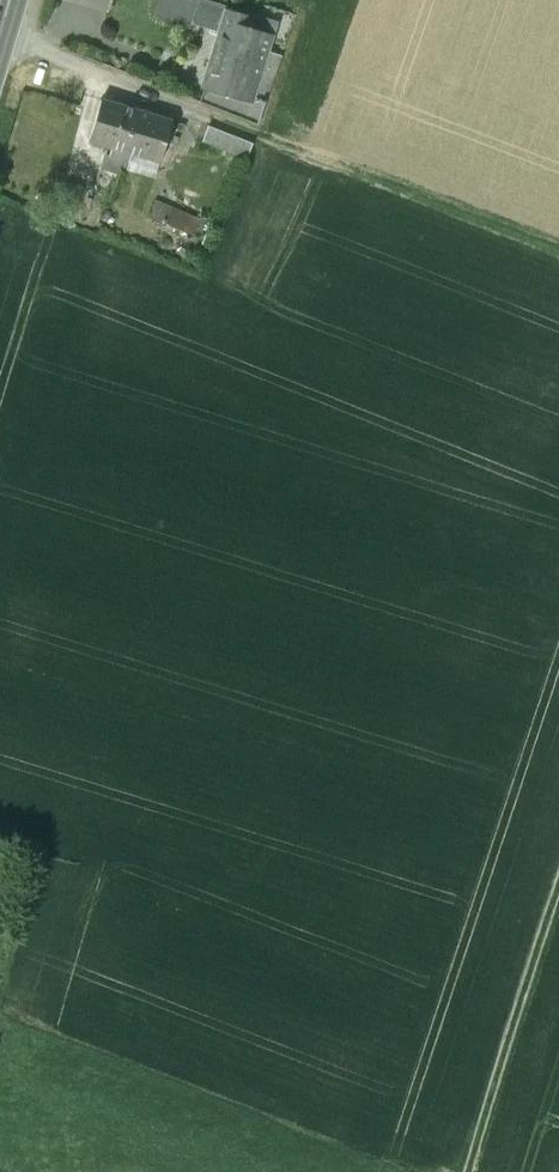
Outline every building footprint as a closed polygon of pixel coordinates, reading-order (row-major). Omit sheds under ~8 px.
[(195,0),(161,0),(156,16),(187,25),(188,21),(192,22),(198,1),(195,0)] [(199,0),(198,1),(192,22),(221,32),(216,49),(221,50),(210,84),(264,106),(281,55),(267,51),(276,23),(199,0)] [(210,84),(205,82),(199,101),(258,124),(264,106),(210,84)] [(136,109),(101,99),(88,140),(111,147),(105,168),(118,172),(120,165),(136,109)] [(172,120),(136,109),(120,165),(127,167),(131,153),(160,162),(172,120)] [(253,143),(208,125),(202,141),(246,158),(253,143)] [(204,221),(156,201),(149,216),(198,236),(204,221)]
